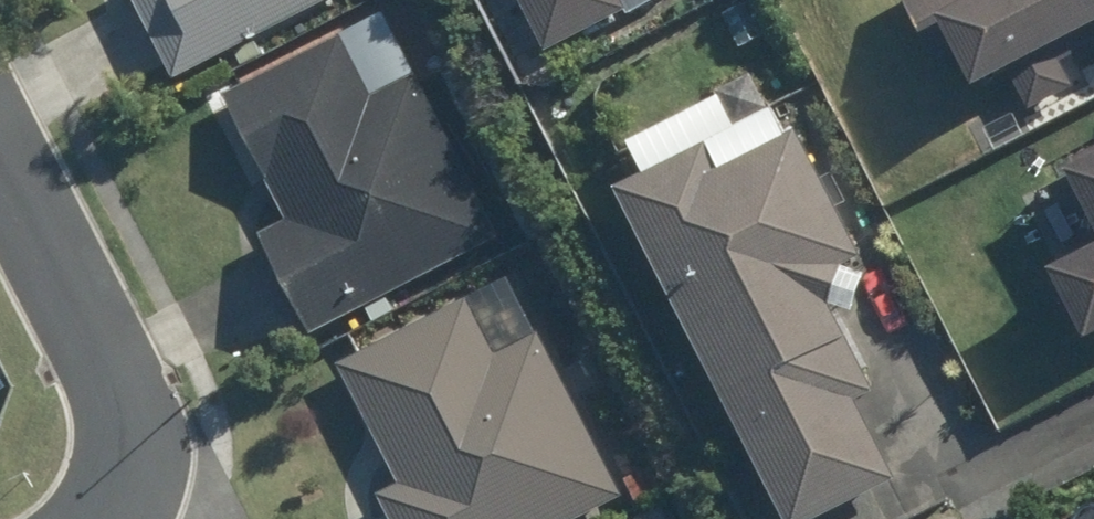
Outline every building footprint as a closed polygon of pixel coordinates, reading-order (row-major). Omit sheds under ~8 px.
[(163,81),(323,0),(122,0),(163,81)] [(540,46),(620,5),(617,0),(516,0),(540,46)] [(928,58),(946,50),(961,81),(1001,62),(1022,107),(1069,85),(1046,39),(1093,15),(1093,0),(898,0),(928,58)] [(299,336),(492,239),(408,73),(361,96),(330,36),(211,96),(275,221),(248,234),(299,336)] [(1093,239),(1042,264),(1076,337),(1093,328),(1093,147),(1058,165),(1093,239)] [(821,262),(842,252),(791,152),(758,168),(765,186),(721,206),(696,157),(629,190),(791,516),(879,474),(838,393),(853,385),(809,298),(821,262)] [(326,365),(387,484),(365,495),(377,518),(573,518),(614,498),(529,332),(485,355),(456,298),(326,365)]
